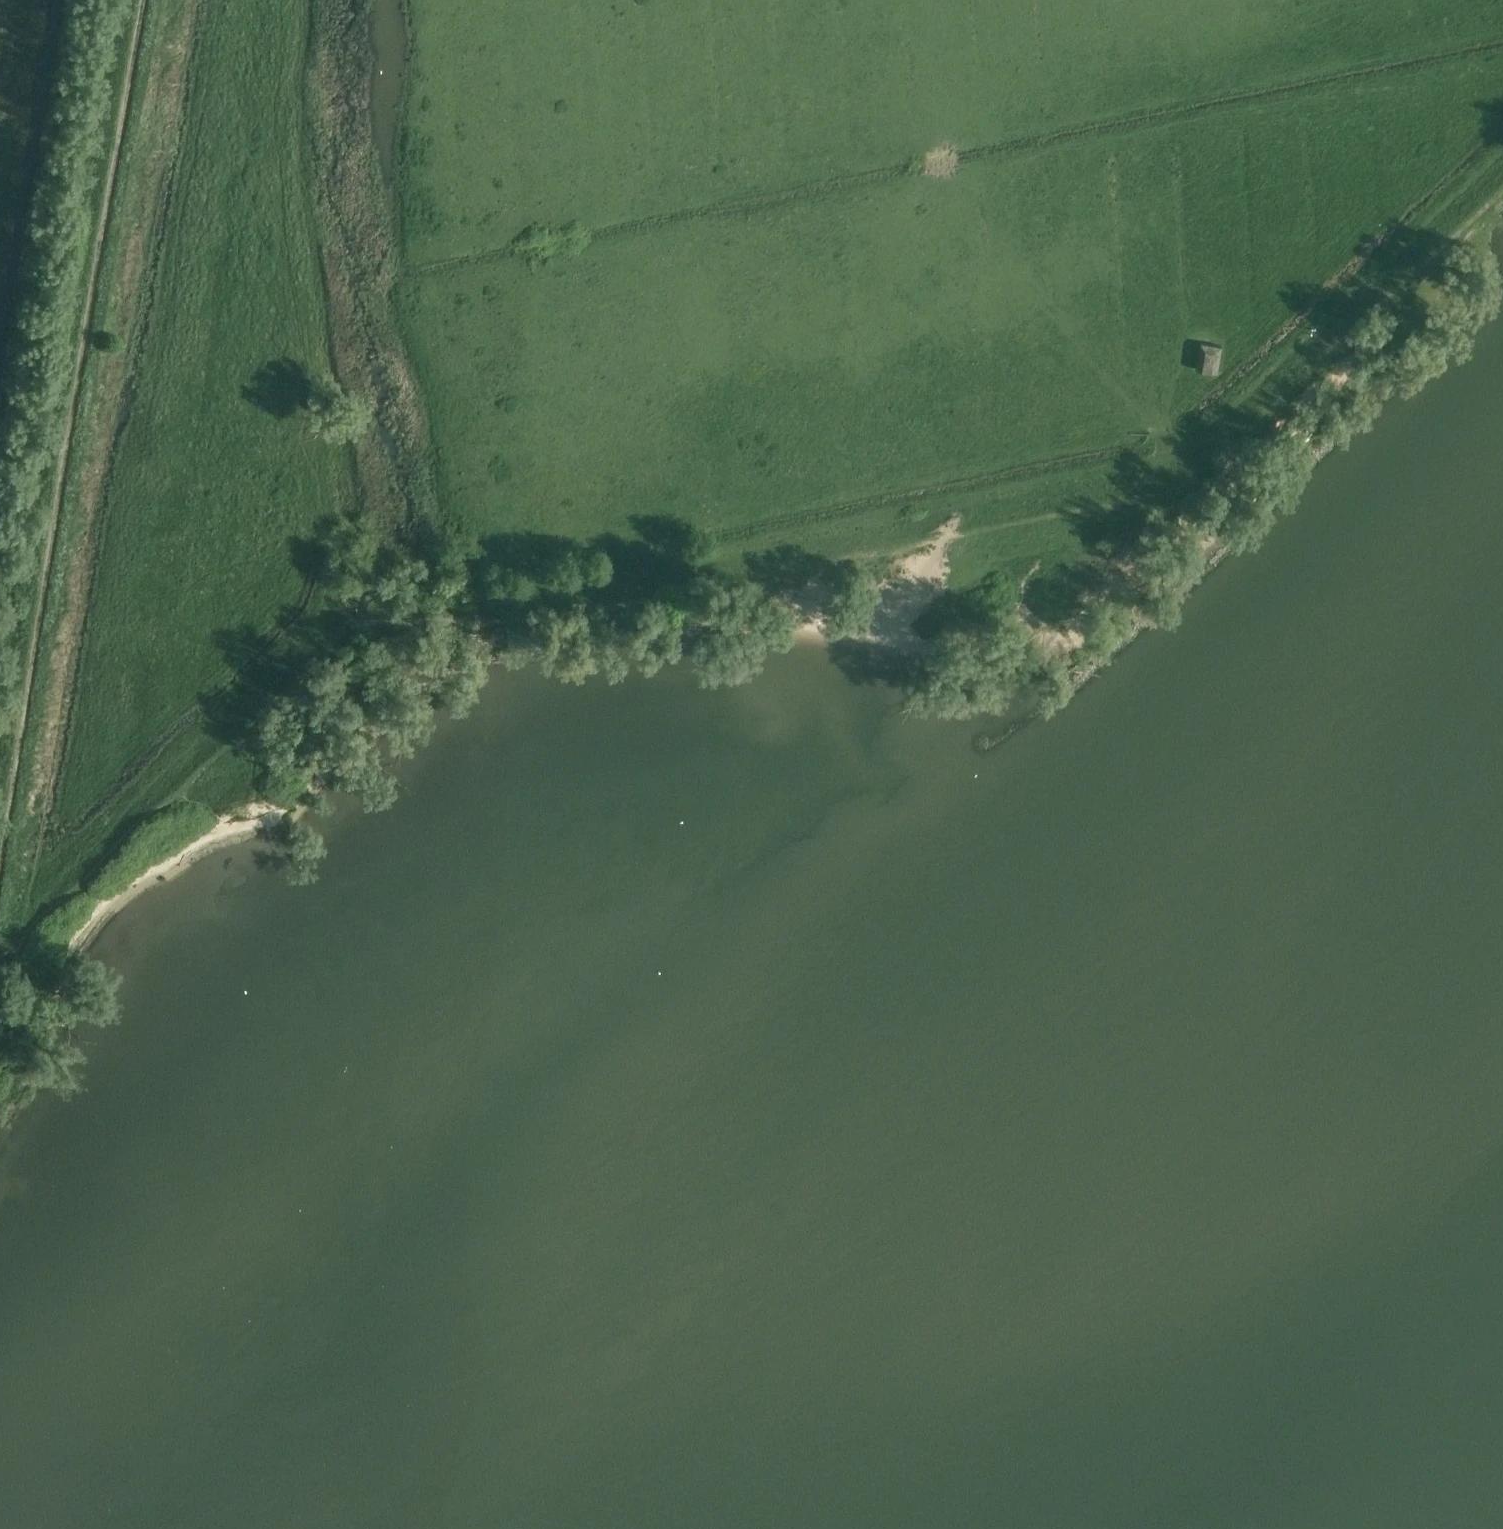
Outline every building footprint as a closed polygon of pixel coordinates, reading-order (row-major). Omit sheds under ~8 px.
[(1199,344),(1196,369),(1218,373),(1221,347),(1199,344)]
